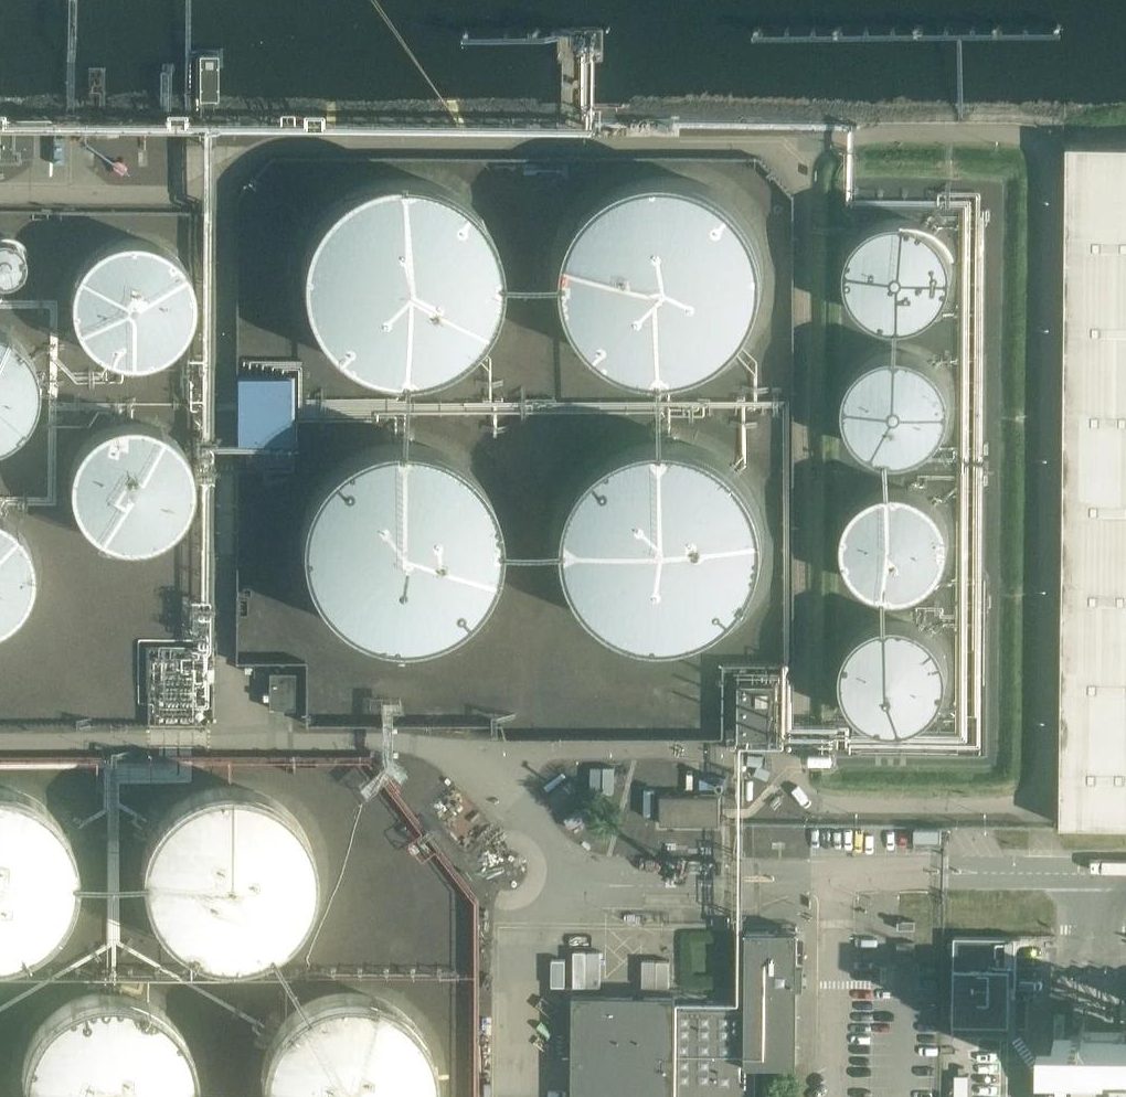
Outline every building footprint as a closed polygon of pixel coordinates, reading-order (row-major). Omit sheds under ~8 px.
[(1067,143),(1061,823),(1064,823),(1125,824),(1125,144),(1067,143)] [(368,181),(354,186),(334,199),(316,218),(304,241),(298,263),(297,287),(303,312),(313,332),(327,349),(348,365),(376,376),(401,378),(423,375),(451,364),(469,350),(484,332),(493,313),(499,289),(499,265),(495,248),(489,232),(475,211),(457,195),(437,184),(419,178),(402,176),(383,177),(368,181)] [(631,181),(617,187),(597,199),(579,218),(567,241),(561,263),(560,288),(566,312),(576,332),(590,350),(611,365),(639,376),(664,379),(686,376),(714,364),(731,351),(747,332),(756,313),(762,289),(762,265),(758,248),(752,232),(738,211),(720,195),(700,184),(682,178),(665,176),(646,178),(631,181)] [(948,251),(938,236),(927,226),(917,221),(903,218),(894,218),(877,223),(864,231),(858,236),(852,246),(846,262),(846,279),(848,287),(853,299),(865,312),(873,318),(883,322),(897,324),(914,322),(925,318),(931,313),(939,305),(944,299),(949,289),(952,275),(951,264),(948,251)] [(26,258),(25,251),(23,247),(21,243),(18,240),(14,237),(7,235),(2,234),(0,235),(0,279),(5,280),(11,278),(15,276),(20,272),(23,268),(25,265),(26,258)] [(192,320),(195,306),(194,293),(189,275),(183,264),(175,255),(165,247),(150,240),(131,238),(118,239),(106,243),(89,255),(79,268),(74,278),(70,294),(71,315),(77,330),(84,341),(93,349),(104,356),(122,362),(139,363),(159,357),(170,351),(179,342),(188,328),(192,320)] [(38,393),(38,378),(31,358),(22,346),(6,333),(0,330),(0,446),(8,442),(18,434),(27,425),(36,406),(38,393)] [(947,424),(951,408),(949,390),(945,380),(936,367),(922,357),(914,353),(898,350),(889,351),(878,354),(869,359),(860,366),(853,375),(846,389),(844,402),(845,414),(850,428),(857,438),(862,444),(872,450),(882,455),(892,457),(907,456),(918,453),(933,444),(942,434),(947,424)] [(290,375),(238,375),(238,440),(290,441),(290,375)] [(195,488),(194,477),(189,458),(182,447),(174,437),(162,429),(148,423),(138,421),(125,421),(113,424),(103,428),(86,440),(77,452),(72,463),(70,474),(69,486),(72,503),(79,518),(90,531),(100,538),(117,545),(138,547),(157,542),(173,532),(181,523),(188,512),(193,500),(195,488)] [(366,448),(352,454),(333,466),(315,485),(302,508),(296,530),(296,555),(301,579),(311,599),(326,617),(346,632),(374,643),(399,646),(422,642),(449,631),(467,617),(482,599),(492,580),(497,556),(497,532),(494,515),(487,499),(474,478),(456,462),(436,451),(417,445),(400,443),(381,444),(366,448)] [(632,448),(617,454),(598,466),(580,485),(568,508),(562,530),(561,555),(567,579),(577,600),(591,617),(612,633),(640,644),(665,646),(687,643),(715,631),(732,618),(747,600),(757,580),(763,556),(763,533),(759,516),(753,499),(739,479),(721,463),(701,451),(683,446),(666,444),(647,445),(632,448)] [(950,536),(947,523),(938,507),(928,498),(913,490),(903,488),(890,488),(877,491),(867,496),(861,501),(850,515),(846,524),(844,533),(844,546),(846,558),(851,568),(855,574),(864,583),(879,591),(890,594),(907,593),(918,589),(928,583),(935,577),(943,566),(948,555),(950,544),(950,536)] [(34,591),(36,575),(34,558),(27,540),(16,527),(2,517),(0,516),(0,631),(6,628),(16,620),(28,605),(34,591)] [(948,680),(948,668),(944,652),(934,638),(926,630),(912,623),(901,621),(891,621),(881,622),(871,626),(862,631),(852,642),(845,654),(842,665),(842,679),(845,692),(849,701),(854,709),(863,717),(871,722),(882,726),(897,727),(912,724),(923,719),(935,709),(941,700),(945,691),(948,680)] [(295,707),(295,672),(270,672),(269,707),(295,707)] [(775,738),(776,684),(738,683),(738,738),(775,738)] [(211,781),(190,788),(171,800),(156,817),(145,837),(140,858),(140,881),(146,902),(157,922),(172,938),(192,950),(213,957),(236,958),(258,953),(278,944),(295,929),(308,911),(316,890),(319,868),(316,845),(307,825),(294,807),(276,792),(256,783),(234,779),(211,781)] [(19,955),(40,945),(57,931),(70,912),(78,891),(80,869),(77,847),(69,826),(56,808),(38,794),(18,785),(0,782),(0,959),(19,955)] [(720,823),(720,795),(661,794),(660,823),(720,823)] [(941,828),(915,827),(915,841),(918,841),(937,841),(941,841),(941,833),(941,830),(941,828)] [(915,929),(915,920),(898,920),(897,928),(915,929)] [(797,987),(804,987),(804,964),(797,964),(797,931),(747,931),(746,1008),(675,1007),(675,996),(574,995),(573,1096),(756,1096),(757,1065),(796,1064),(797,987)] [(1009,1023),(1010,986),(1015,986),(1015,989),(1016,989),(1017,938),(1021,938),(1021,937),(954,936),(953,1036),(953,1033),(1005,1033),(1005,1023),(1009,1023)] [(646,957),(645,978),(671,979),(672,958),(646,957)] [(70,996),(51,1008),(36,1024),(26,1044),(20,1066),(21,1088),(23,1096),(197,1096),(199,1075),(196,1053),(188,1032),(174,1014),(157,1000),(136,991),(114,987),(92,989),(70,996)] [(309,997),(291,1009),(275,1026),(265,1045),(259,1067),(260,1090),(262,1096),(436,1096),(438,1076),(435,1054),(427,1033),(413,1015),(396,1001),(375,992),(353,988),(331,990),(309,997)] [(1047,1088),(1047,1096),(1125,1096),(1125,1046),(1125,1044),(1125,1028),(1084,1027),(1083,1088),(1082,1088),(1047,1088)] [(1080,1044),(1080,1033),(1065,1033),(1065,1043),(1080,1044)]
